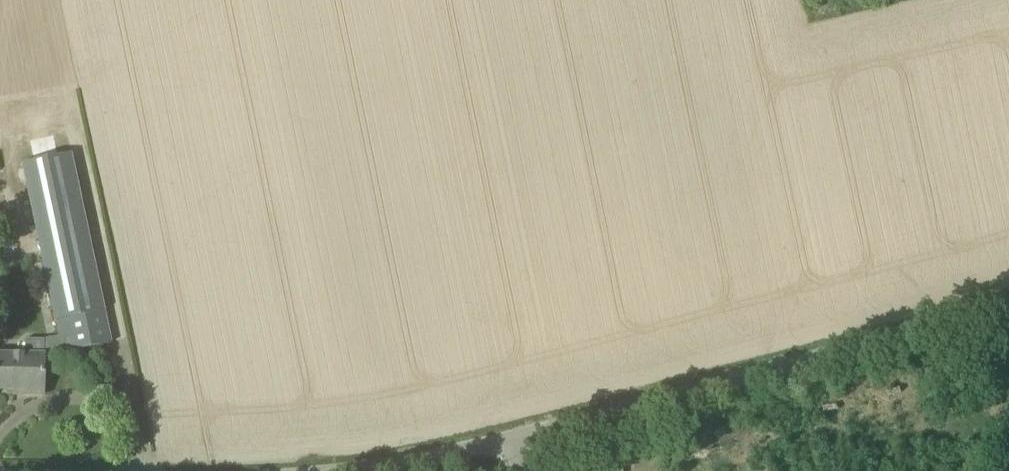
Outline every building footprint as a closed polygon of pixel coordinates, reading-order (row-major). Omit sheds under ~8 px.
[(105,309),(69,152),(20,163),(55,320),(59,335),(49,337),(49,339),(24,339),(24,355),(0,355),(0,389),(24,388),(24,393),(43,393),(43,355),(111,341),(105,309)]
